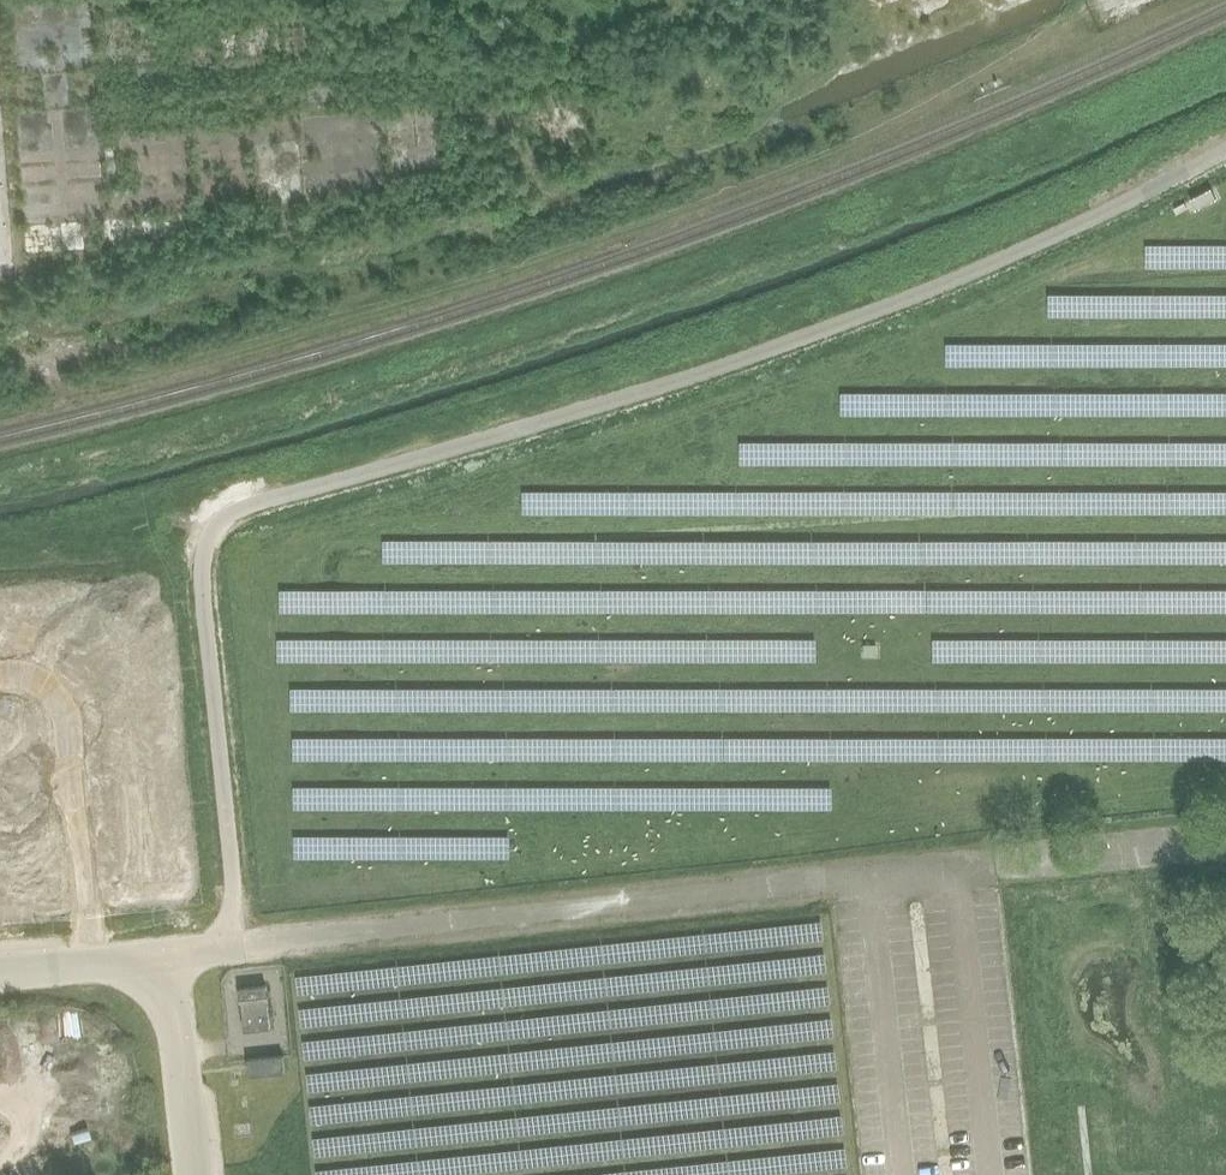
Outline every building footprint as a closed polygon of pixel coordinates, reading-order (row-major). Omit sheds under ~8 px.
[(1211,188),(1191,199),(1196,209),(1216,199),(1211,188)] [(864,644),(864,657),(876,657),(876,644),(864,644)] [(245,1031),(271,1028),(266,986),(240,989),(245,1031)] [(0,1051),(0,1149),(39,1145),(42,1174),(93,1174),(80,1055),(50,1058),(49,1046),(0,1051)] [(250,1076),(285,1073),(284,1056),(248,1060),(250,1076)]
